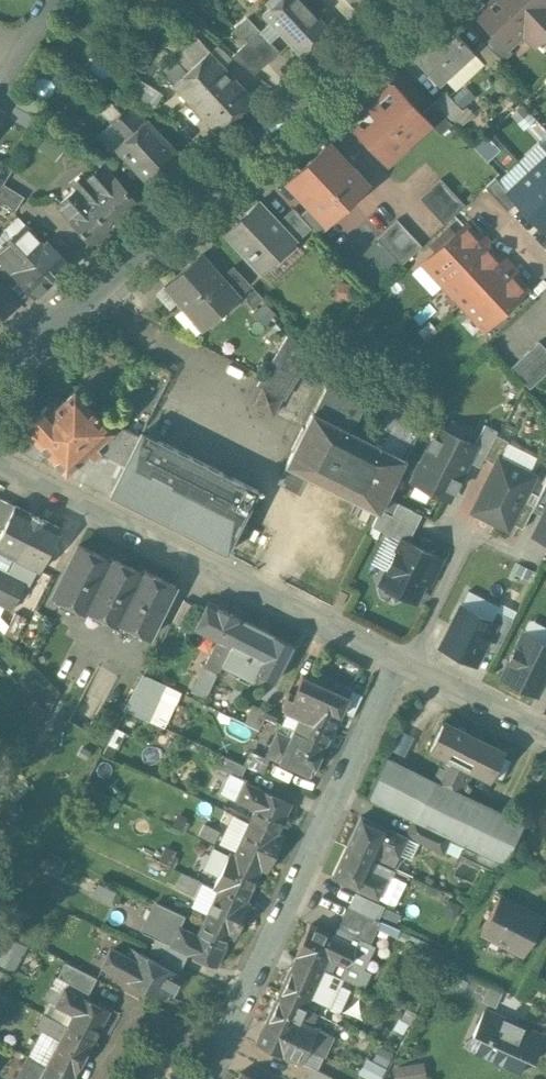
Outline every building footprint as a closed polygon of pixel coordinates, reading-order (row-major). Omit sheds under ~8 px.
[(302,0),(278,0),(263,14),(300,56),(329,31),(302,0)] [(476,13),(495,33),(507,45),(523,30),(535,43),(545,32),(545,0),(490,0),(476,13)] [(448,25),(414,57),(428,72),(432,68),(443,79),(472,51),(448,25)] [(280,51),(260,30),(247,42),(267,63),(280,51)] [(507,45),(495,33),(485,42),(504,61),(513,52),(507,45)] [(198,39),(183,53),(193,65),(208,51),(198,39)] [(247,42),(231,57),(254,75),(267,63),(247,42)] [(253,100),(208,51),(193,65),(190,68),(235,117),(253,100)] [(176,61),(161,74),(171,85),(186,72),(176,61)] [(235,117),(190,68),(186,72),(171,85),(216,134),(235,117)] [(422,113),(395,85),(389,85),(352,119),(352,126),(386,163),(430,123),(430,122),(422,113)] [(462,110),(444,92),(434,103),(451,121),(462,110)] [(450,121),(451,121),(434,103),(422,113),(430,122),(430,123),(441,135),(453,124),(450,121)] [(111,104),(103,112),(110,121),(119,113),(111,104)] [(185,163),(150,124),(125,108),(119,113),(110,121),(128,140),(118,148),(156,190),(185,163)] [(128,140),(110,121),(94,136),(111,155),(118,148),(128,140)] [(328,142),(287,181),(310,206),(327,223),(368,185),(328,142)] [(529,173),(545,191),(545,157),(529,173)] [(2,182),(13,167),(0,158),(0,186),(2,182)] [(82,174),(73,183),(77,187),(58,204),(70,218),(70,219),(93,245),(95,244),(94,244),(138,205),(138,206),(139,204),(116,179),(115,179),(102,165),(87,179),(82,174)] [(529,173),(509,192),(508,192),(517,202),(545,231),(545,229),(545,191),(529,173)] [(509,192),(496,177),(485,186),(508,210),(517,202),(508,192),(509,192)] [(465,205),(441,179),(420,198),(445,225),(465,205)] [(2,182),(0,186),(0,200),(16,209),(25,196),(2,182)] [(278,223),(258,202),(248,212),(247,214),(248,216),(250,217),(244,222),(242,221),(239,221),(237,222),(235,224),(234,226),(234,228),(235,231),(231,235),(248,253),(247,255),(250,258),(252,257),(265,271),(296,243),(278,223)] [(327,223),(310,206),(300,215),(312,228),(320,236),(330,226),(327,223)] [(300,215),(294,208),(278,223),(296,243),(312,228),(300,215)] [(422,246),(397,219),(377,238),(401,265),(422,246)] [(465,224),(423,263),(444,284),(470,260),(462,251),(481,234),(480,233),(476,236),(465,224)] [(42,246),(25,227),(12,239),(29,257),(42,246)] [(481,234),(462,251),(470,260),(489,243),(481,234)] [(12,239),(0,250),(0,262),(11,274),(29,257),(12,239)] [(69,267),(46,242),(42,246),(29,257),(52,282),(69,267)] [(470,260),(444,284),(464,306),(490,282),(482,273),(501,256),(500,255),(497,258),(486,246),(489,243),(470,260)] [(213,268),(201,255),(166,287),(187,310),(191,306),(208,325),(239,297),(222,277),(221,278),(212,269),(213,268)] [(501,256),(482,273),(490,282),(509,265),(501,256)] [(52,282),(29,257),(11,274),(34,298),(52,282)] [(509,265),(490,282),(498,291),(517,273),(509,265)] [(234,266),(222,277),(239,297),(252,285),(234,266)] [(517,273),(498,291),(490,282),(464,306),(485,328),(526,290),(515,277),(518,274),(517,273)] [(313,348),(288,335),(257,386),(263,389),(264,388),(282,397),(281,398),(283,398),(313,348)] [(510,368),(530,388),(545,373),(545,348),(539,341),(510,368)] [(169,377),(143,361),(116,422),(139,434),(140,431),(141,432),(154,406),(169,377)] [(332,374),(313,412),(313,411),(305,427),(303,426),(291,450),(293,450),(286,464),(379,511),(380,509),(424,421),(391,404),(372,442),(352,431),(371,393),(332,374)] [(73,390),(52,409),(47,404),(24,424),(25,426),(9,442),(39,458),(48,451),(66,471),(73,465),(83,470),(79,478),(109,493),(139,434),(116,422),(108,429),(73,390)] [(485,424),(475,445),(476,445),(476,446),(468,461),(480,467),(484,458),(496,435),(498,431),(485,424)] [(475,445),(439,427),(424,457),(461,475),(468,461),(476,446),(476,445),(475,445)] [(141,432),(140,431),(139,434),(109,493),(227,552),(259,490),(141,432)] [(496,435),(484,458),(496,464),(499,458),(500,458),(509,441),(496,435)] [(461,475),(424,457),(422,461),(419,463),(414,472),(415,475),(412,481),(449,499),(461,475)] [(496,464),(473,511),(508,529),(511,523),(523,499),(535,476),(500,458),(499,458),(496,464)] [(534,505),(535,505),(532,510),(544,516),(545,512),(545,482),(534,505)] [(534,505),(523,499),(511,523),(523,529),(532,510),(535,505),(534,505)] [(3,500),(0,506),(0,523),(7,526),(17,507),(3,500)] [(422,515),(398,503),(392,515),(416,527),(422,515)] [(17,507),(7,526),(0,540),(0,552),(6,555),(3,561),(10,564),(13,559),(17,561),(39,519),(17,507)] [(392,515),(380,509),(379,511),(372,526),(402,540),(402,539),(408,542),(416,527),(392,515)] [(534,536),(535,536),(539,538),(545,542),(545,512),(544,516),(534,536)] [(61,530),(39,519),(17,561),(22,564),(19,570),(27,573),(30,567),(40,572),(61,530)] [(408,542),(402,539),(402,540),(381,583),(383,584),(385,590),(395,595),(401,593),(416,600),(438,557),(408,542)] [(87,609),(110,561),(80,546),(54,597),(85,613),(87,609)] [(9,577),(17,561),(13,559),(10,564),(3,561),(6,555),(0,552),(0,573),(9,577)] [(121,621),(144,573),(112,558),(110,561),(87,609),(119,625),(121,621)] [(144,573),(121,621),(152,636),(177,586),(145,570),(144,573)] [(0,573),(0,595),(9,577),(0,573)] [(9,577),(0,595),(0,606),(13,612),(27,586),(9,577)] [(341,590),(336,602),(342,605),(348,594),(341,590)] [(244,622),(209,604),(196,630),(218,641),(231,647),(244,622)] [(492,621),(461,606),(441,646),(476,664),(484,649),(496,624),(492,621)] [(496,624),(484,649),(495,655),(513,619),(497,611),(492,621),(496,624)] [(273,636),(244,622),(231,647),(222,664),(252,679),(256,672),(273,636)] [(502,677),(537,695),(545,677),(545,645),(524,634),(523,633),(502,677)] [(273,636),(256,672),(275,682),(293,646),(273,636)] [(218,641),(206,665),(218,672),(222,664),(231,647),(218,641)] [(206,665),(193,691),(206,697),(218,672),(206,665)] [(166,684),(144,674),(125,708),(146,719),(159,696),(166,684)] [(348,698),(304,678),(297,694),(291,691),(283,709),(288,713),(297,717),(303,705),(317,711),(319,708),(340,716),(348,698)] [(363,695),(352,690),(343,711),(353,716),(363,695)] [(173,704),(159,696),(146,719),(161,727),(173,704)] [(255,703),(246,721),(260,728),(265,718),(263,717),(267,709),(255,703)] [(319,708),(317,711),(303,705),(297,717),(300,718),(294,730),(326,745),(340,716),(319,708)] [(280,712),(271,707),(271,708),(269,707),(267,709),(263,717),(265,718),(266,717),(275,722),(280,712)] [(504,752),(438,718),(434,728),(439,730),(430,748),(454,759),(451,765),(444,762),(435,780),(461,793),(465,786),(468,787),(470,783),(467,782),(470,775),(465,772),(468,767),(491,778),(504,752)] [(326,745),(294,730),(290,738),(280,760),(312,775),(326,745)] [(290,738),(279,732),(268,755),(280,760),(290,738)] [(413,769),(387,757),(387,759),(376,753),(357,793),(393,810),(413,769)] [(246,767),(222,756),(217,768),(230,774),(241,779),(246,767)] [(435,780),(413,769),(393,810),(414,819),(415,820),(435,780)] [(291,805),(246,784),(247,782),(241,779),(230,774),(221,794),(254,810),(249,821),(277,835),(277,834),(291,805)] [(406,836),(361,816),(347,846),(374,859),(393,868),(400,853),(411,859),(420,841),(408,835),(407,837),(406,836)] [(415,820),(414,819),(406,836),(407,837),(408,835),(420,841),(443,852),(450,837),(415,820)] [(249,821),(234,854),(233,855),(262,869),(262,870),(267,872),(283,837),(277,834),(277,835),(249,821)] [(374,859),(347,846),(333,879),(378,899),(386,880),(369,872),(374,859)] [(262,869),(233,855),(234,854),(231,852),(215,888),(219,890),(246,903),(247,902),(262,870),(262,869)] [(202,883),(185,875),(180,887),(197,894),(202,883)] [(215,888),(202,883),(197,894),(195,899),(211,907),(212,907),(219,890),(215,888)] [(246,903),(219,890),(212,907),(211,907),(204,923),(236,938),(252,904),(247,902),(246,903)] [(543,917),(501,896),(482,933),(524,955),(543,917)] [(198,935),(180,927),(185,916),(157,902),(143,932),(189,954),(217,967),(231,937),(235,939),(236,938),(204,923),(198,935)] [(356,947),(310,924),(296,956),(324,969),(329,958),(347,966),(356,947)] [(0,958),(0,961),(14,968),(27,945),(12,936),(0,958)] [(189,954),(158,939),(152,953),(167,960),(183,967),(189,954)] [(164,965),(130,946),(125,956),(113,949),(104,966),(165,999),(179,974),(164,965)] [(324,969),(296,956),(278,996),(306,1009),(324,969)] [(183,967),(167,960),(164,965),(179,974),(183,967)] [(109,1011),(67,988),(58,1006),(75,1015),(69,1027),(94,1041),(109,1011)] [(306,1009),(278,996),(265,1024),(286,1034),(288,1030),(303,1037),(308,1024),(301,1020),(306,1009)] [(545,1036),(485,1009),(476,1029),(489,1035),(479,1055),(520,1074),(530,1052),(533,1054),(535,1049),(538,1050),(545,1036)] [(319,1015),(309,1011),(306,1019),(315,1023),(319,1015)] [(53,1031),(63,1037),(48,1066),(72,1078),(73,1078),(94,1041),(69,1027),(58,1021),(53,1031)] [(288,1030),(286,1034),(265,1024),(259,1038),(263,1045),(302,1064),(303,1061),(309,1049),(317,1028),(308,1024),(303,1037),(288,1030)] [(317,1028),(309,1049),(323,1057),(332,1036),(317,1028)] [(323,1057),(309,1049),(303,1061),(318,1068),(323,1057)] [(30,1056),(17,1078),(41,1078),(48,1066),(30,1056)] [(386,1067),(367,1058),(360,1073),(372,1078),(380,1078),(386,1067)] [(393,1067),(396,1078),(422,1078),(429,1077),(425,1059),(393,1067)] [(48,1066),(41,1078),(72,1078),(48,1066)] [(312,1068),(307,1078),(333,1078),(334,1078),(312,1068)]
